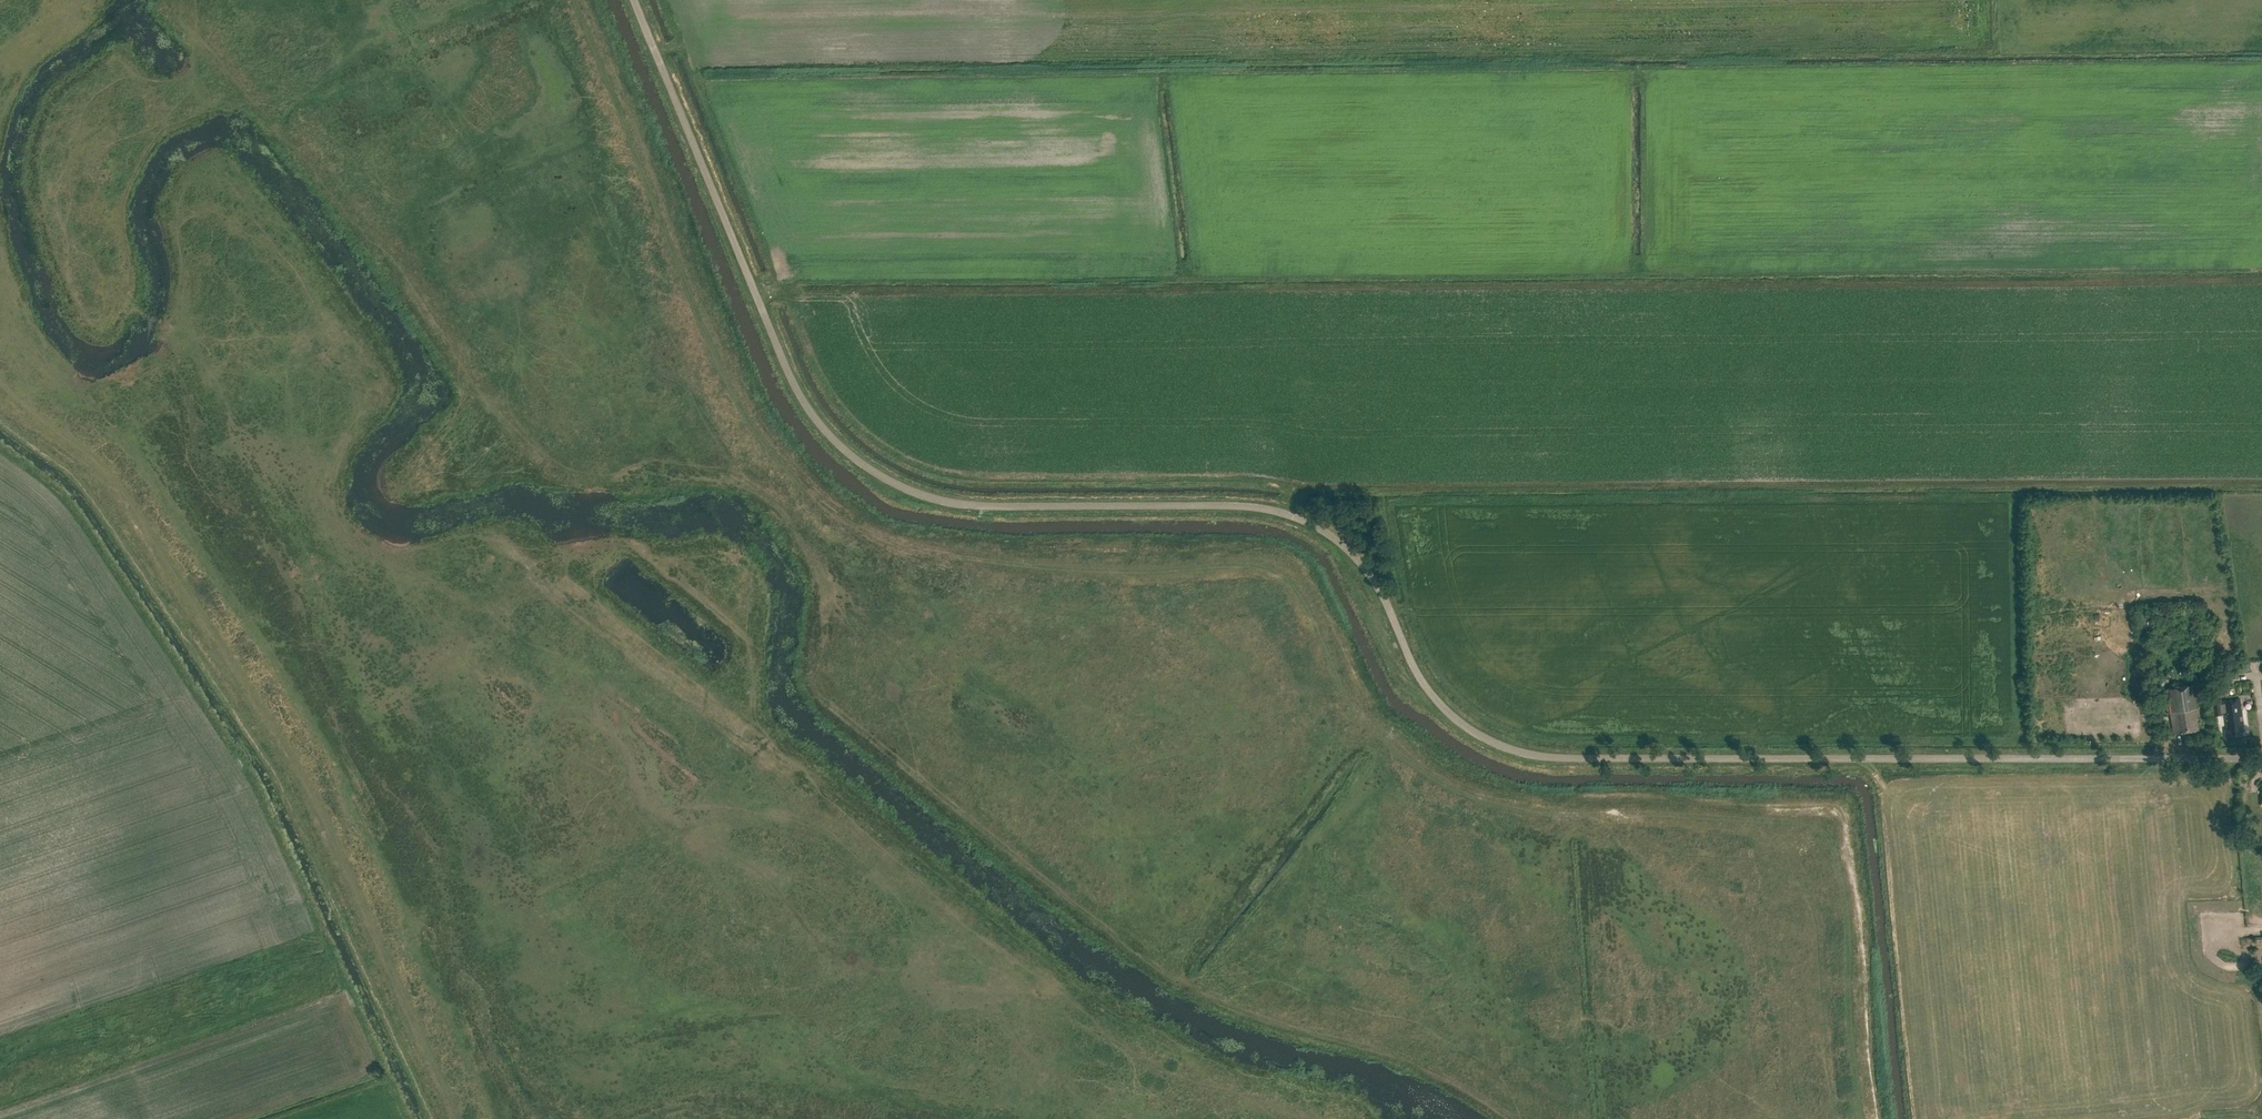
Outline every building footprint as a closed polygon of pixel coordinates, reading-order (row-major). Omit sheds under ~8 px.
[(2147,613),(2138,614),(2141,635),(2150,634),(2147,613)] [(2197,716),(2200,715),(2196,685),(2167,689),(2174,734),(2199,730),(2197,716)] [(2241,730),(2245,729),(2242,709),(2240,709),(2240,706),(2241,706),(2240,699),(2224,701),(2224,704),(2221,704),(2221,699),(2212,700),(2215,716),(2223,715),(2223,712),(2225,712),(2228,729),(2225,729),(2226,736),(2242,734),(2241,730)]
